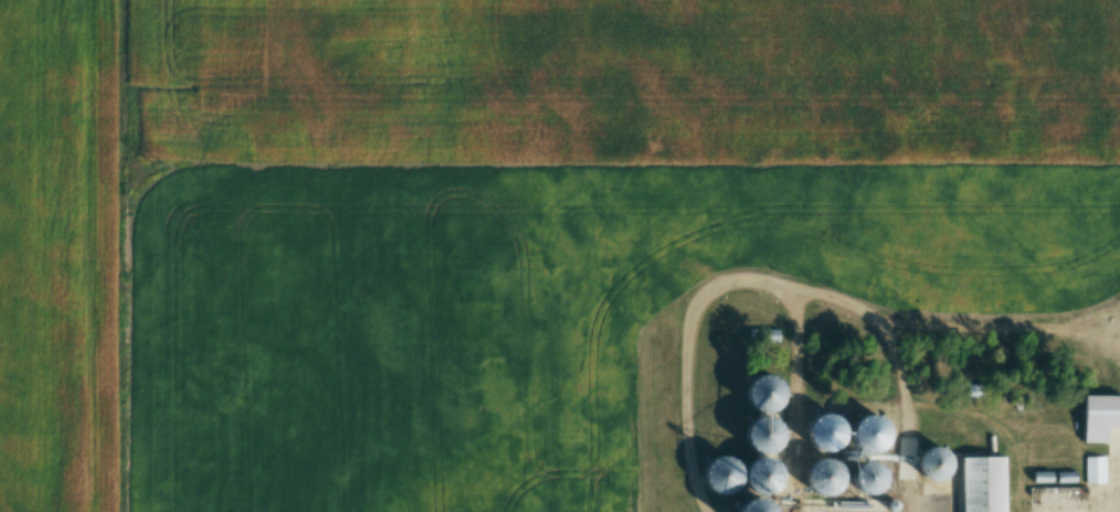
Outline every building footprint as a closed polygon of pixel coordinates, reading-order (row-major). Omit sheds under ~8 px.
[(589,266),(570,266),(570,279),(589,279),(589,266)] [(663,291),(670,295),(674,289),(668,285),(663,291)] [(578,301),(571,310),(580,318),(588,309),(578,301)] [(661,317),(660,328),(674,329),(674,318),(661,317)] [(587,333),(585,322),(571,324),(572,335),(587,333)] [(660,362),(674,363),(675,352),(661,351),(660,362)] [(588,359),(569,360),(570,372),(588,371),(588,359)] [(589,380),(570,378),(570,391),(588,392),(589,380)] [(590,399),(571,397),(570,409),(588,411),(590,399)] [(1084,444),(1119,444),(1119,429),(1119,397),(1084,397),(1084,444)] [(672,407),(666,404),(663,412),(669,415),(672,407)] [(570,421),(574,431),(590,425),(586,415),(570,421)] [(676,433),(679,422),(663,417),(660,429),(676,433)] [(752,436),(753,453),(772,451),(772,447),(780,447),(779,434),(752,436)] [(674,448),(673,438),(660,438),(661,449),(674,448)] [(593,445),(579,442),(577,456),(590,459),(593,445)] [(1011,457),(961,458),(961,449),(926,450),(926,471),(962,471),(963,511),(1012,511),(1011,457)] [(719,460),(719,494),(792,493),(792,459),(719,460)] [(1085,459),(1085,485),(1107,485),(1107,459),(1085,459)] [(823,460),(823,485),(856,485),(856,460),(823,460)] [(580,484),(596,478),(590,464),(574,470),(580,484)] [(1091,509),(1091,489),(1032,489),(1032,509),(1091,509)] [(739,499),(739,511),(797,511),(797,500),(739,499)]
